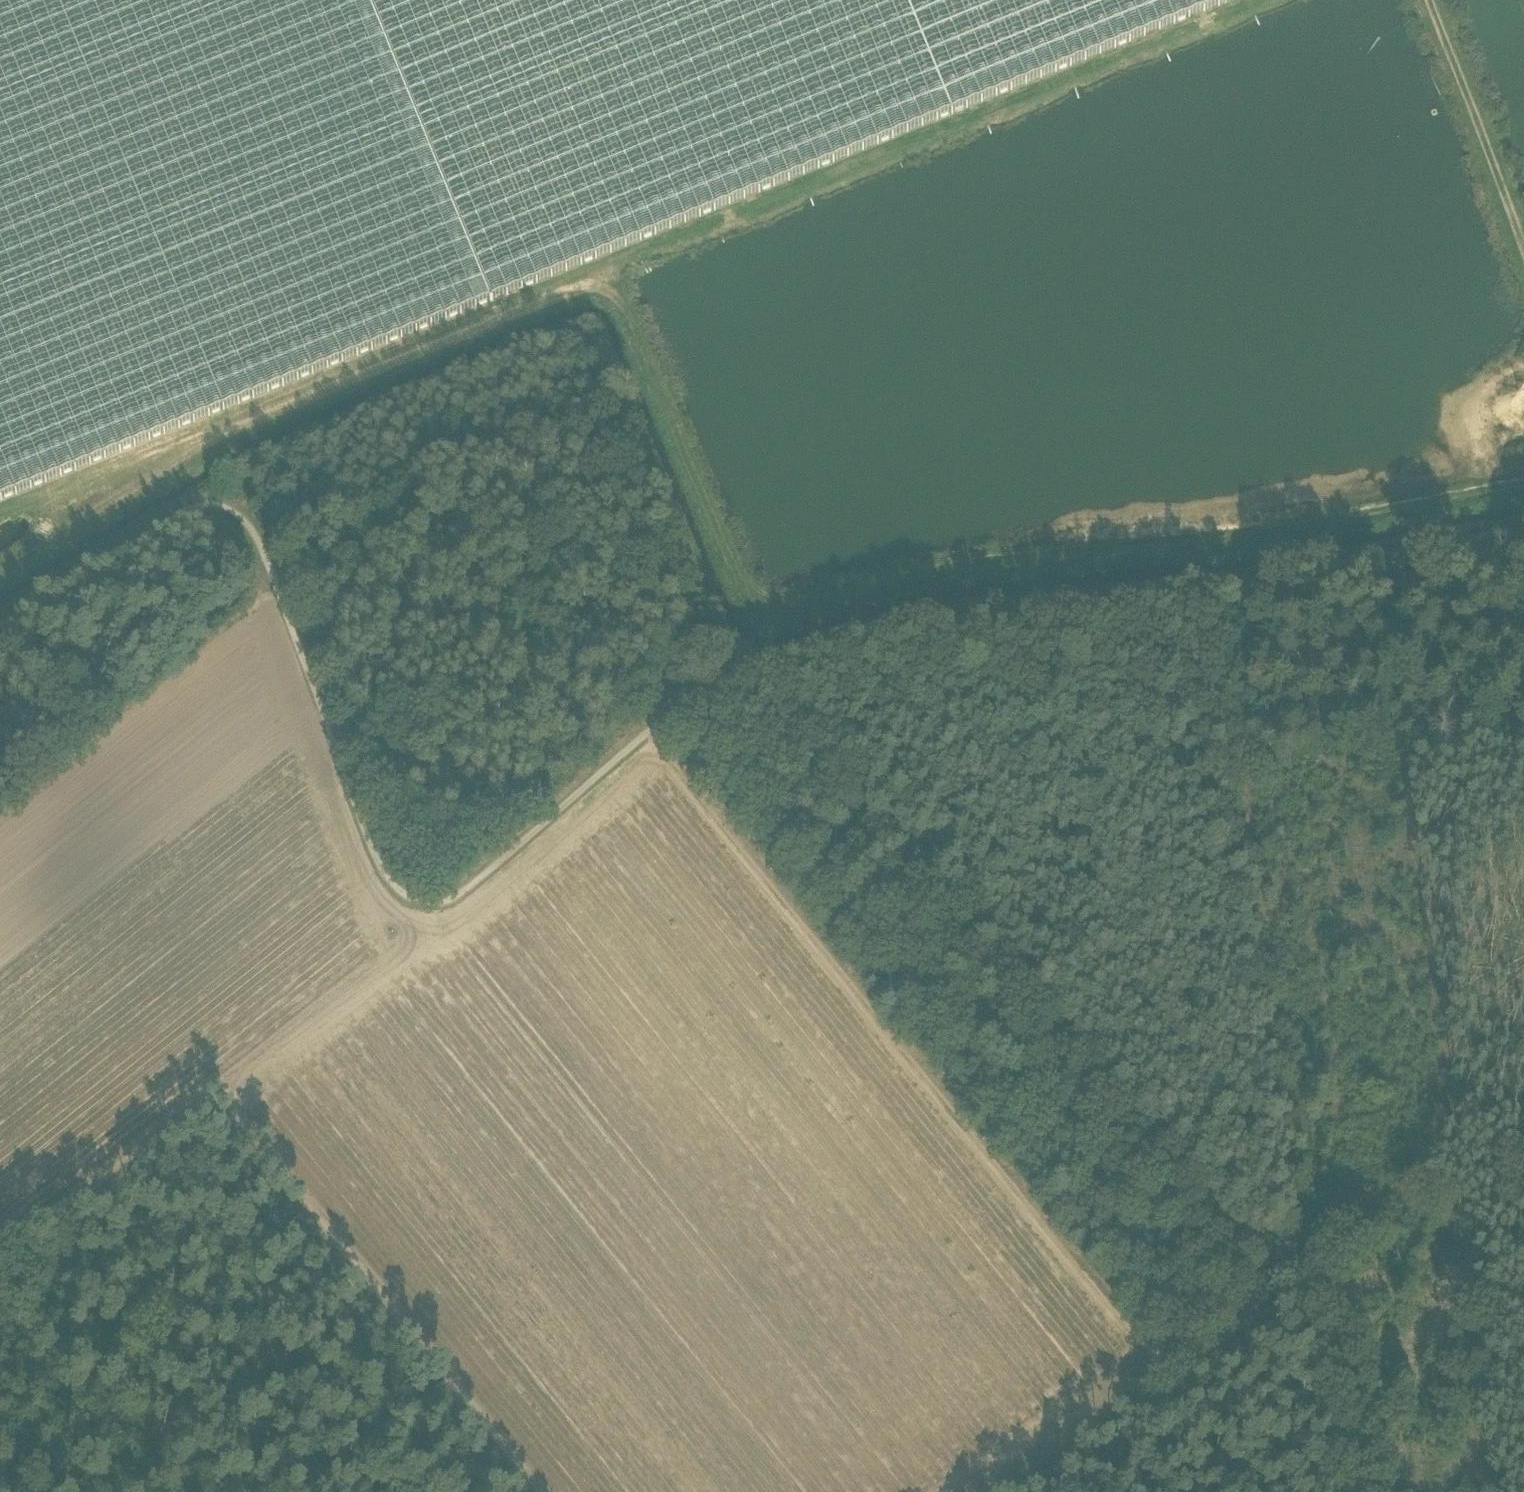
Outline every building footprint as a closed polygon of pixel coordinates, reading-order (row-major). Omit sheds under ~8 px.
[(1234,0),(0,0),(0,502),(1234,0)]
